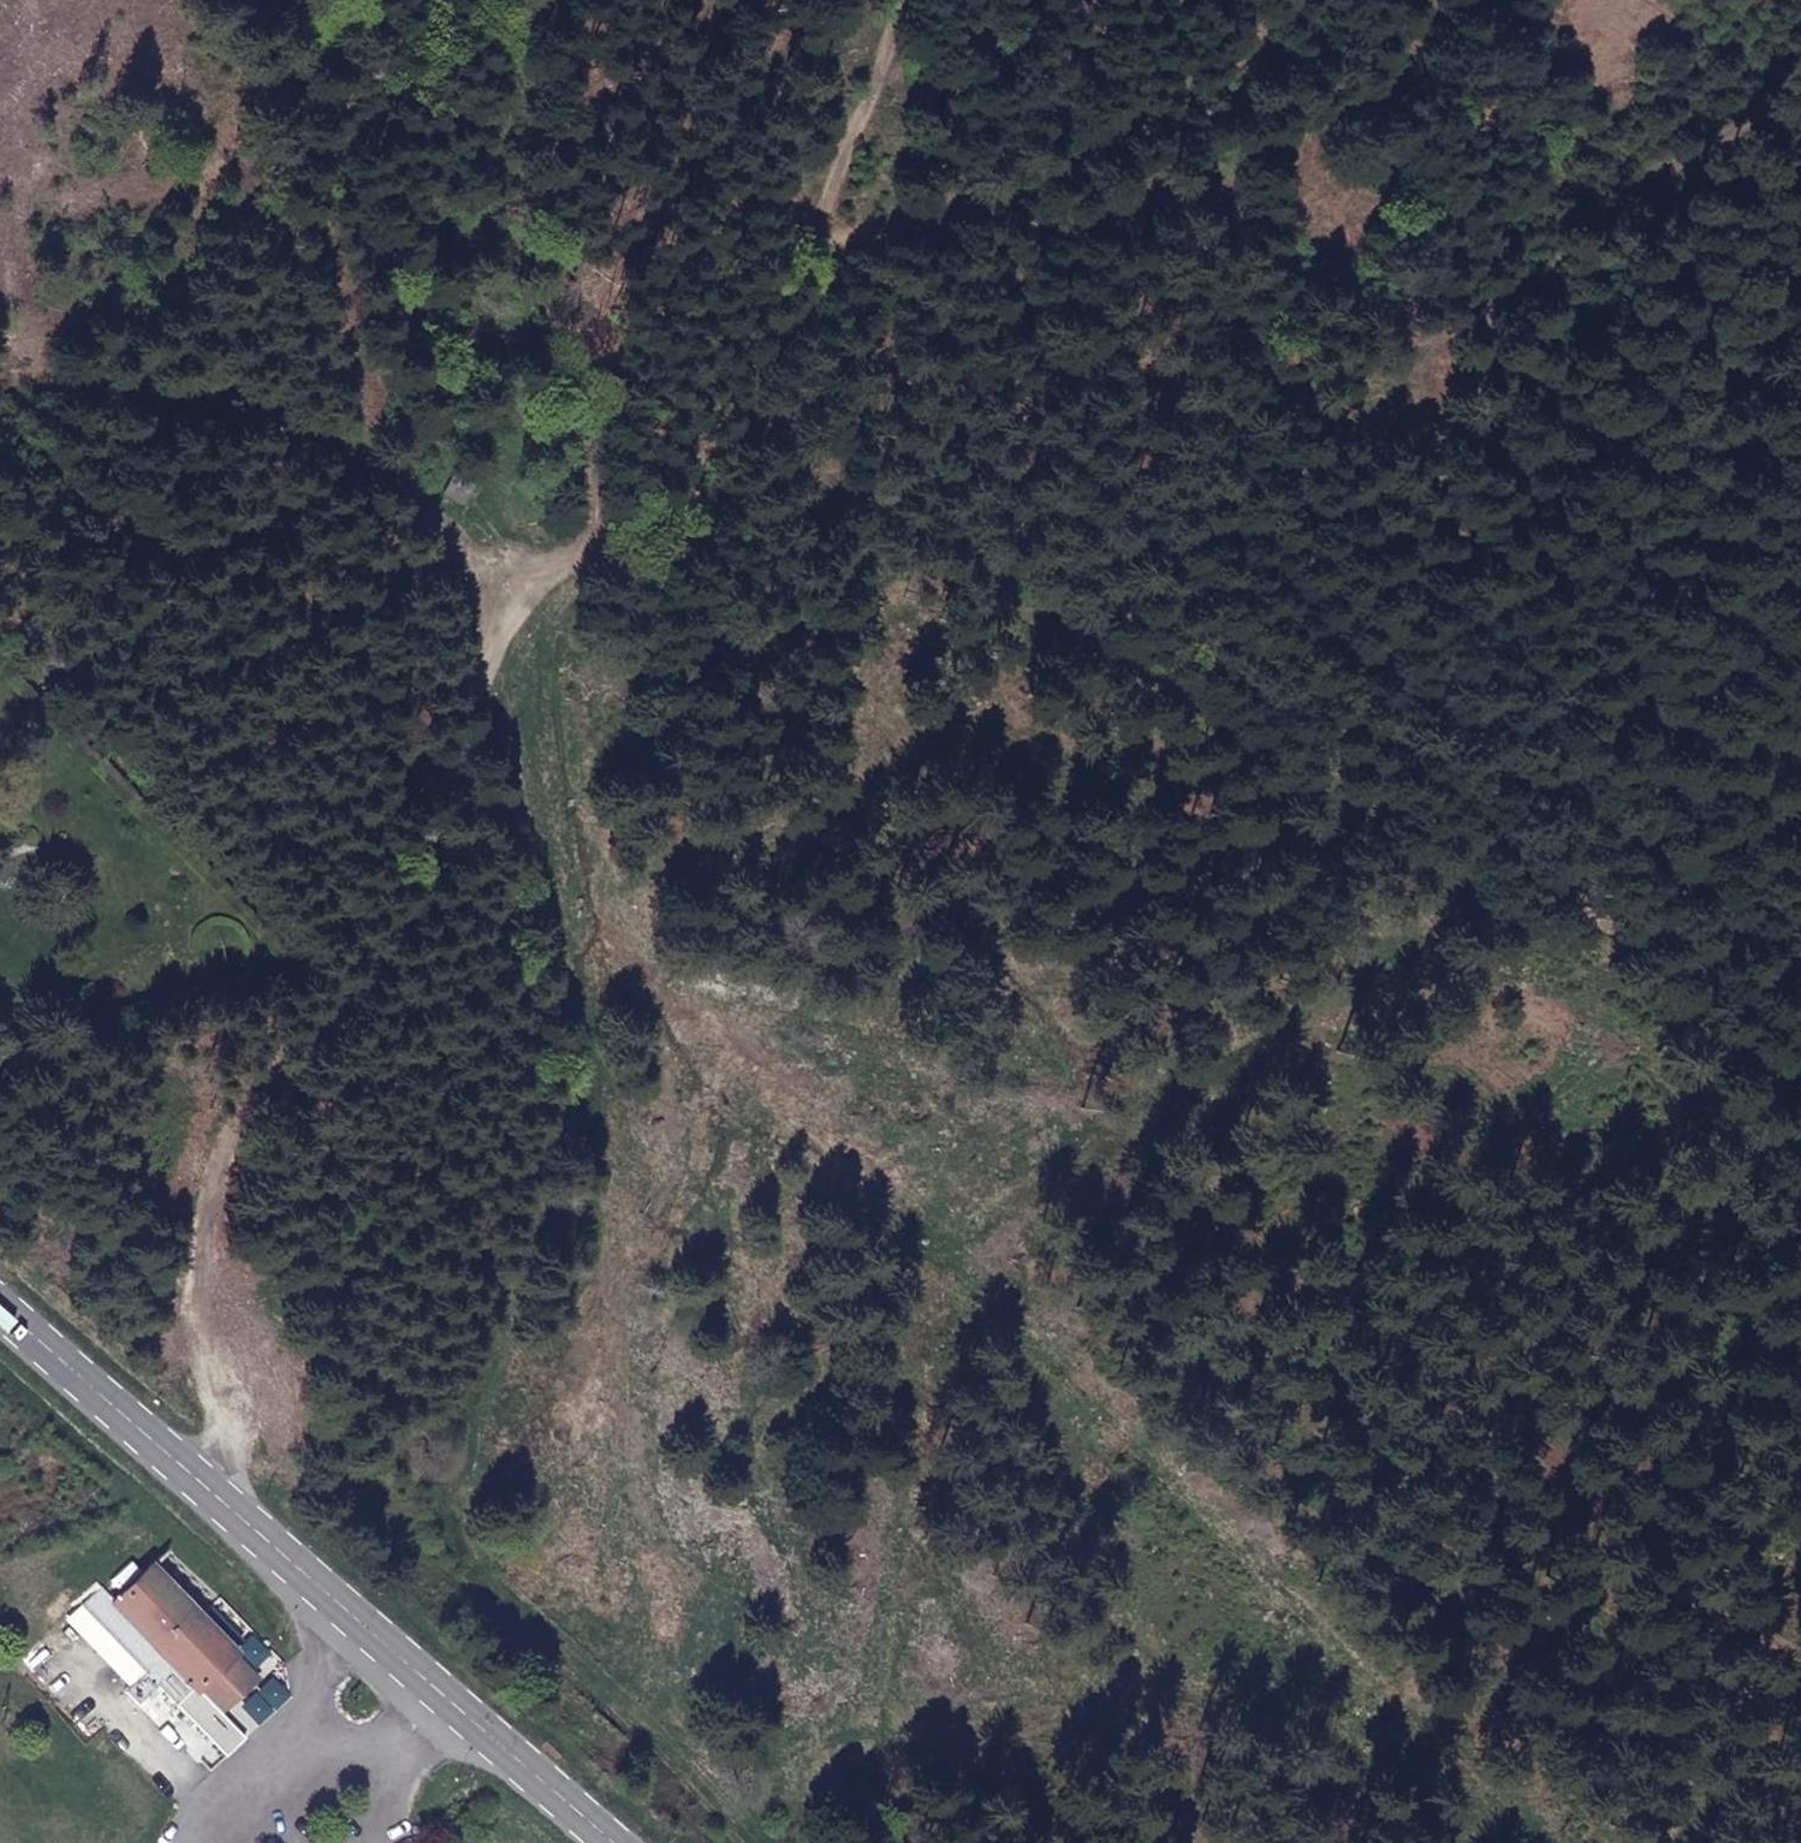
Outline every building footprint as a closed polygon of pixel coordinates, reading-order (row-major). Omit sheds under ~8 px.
[(230,1649),(146,1564),(109,1601),(98,1588),(77,1609),(226,1752),(244,1733),(218,1709),(253,1676),(229,1653),(230,1649)]
